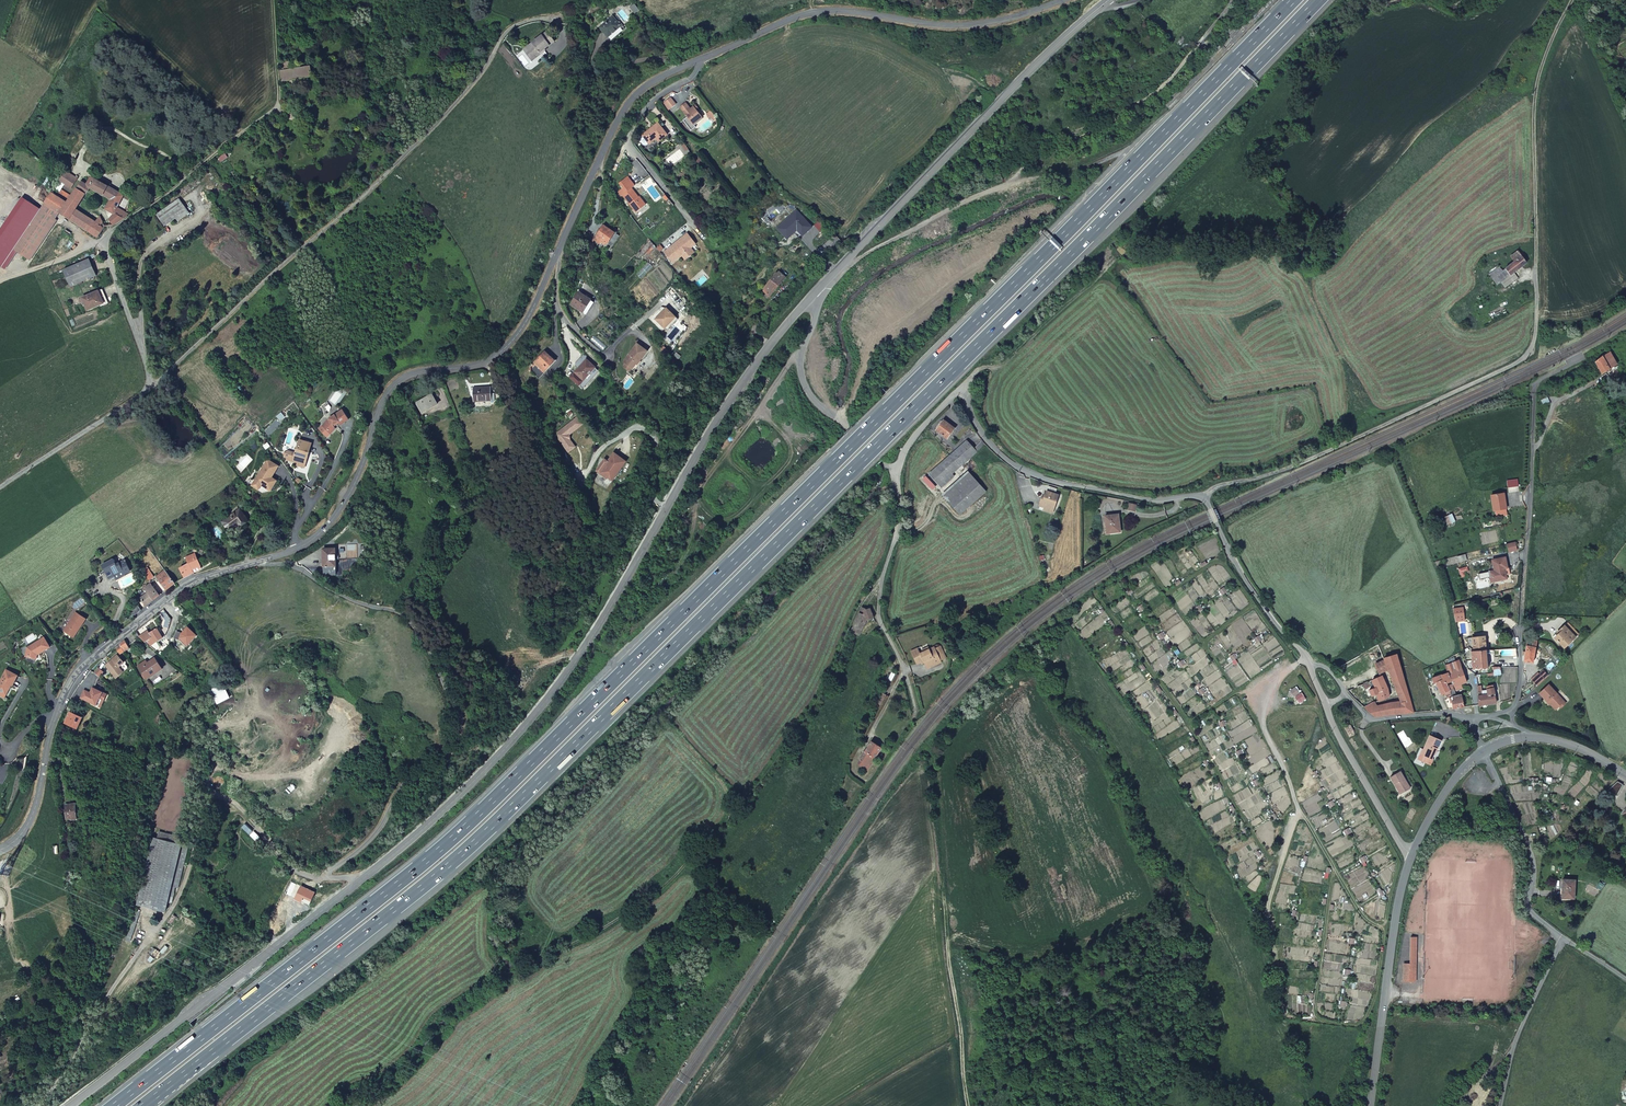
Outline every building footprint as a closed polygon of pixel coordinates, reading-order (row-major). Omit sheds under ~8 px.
[(634,4),(630,7),(635,13),(639,10),(634,4)] [(624,29),(613,17),(601,26),(612,39),(624,29)] [(545,33),(524,51),(533,62),(542,54),(540,53),(553,42),(545,33)] [(281,77),(282,86),(312,80),(310,71),(281,77)] [(671,96),(664,101),(669,108),(676,103),(671,96)] [(697,108),(694,105),(691,107),(687,102),(681,106),(688,116),(683,119),(691,129),(696,126),(694,123),(703,117),(697,108)] [(718,118),(710,108),(709,109),(710,111),(707,113),(708,114),(709,116),(711,115),(715,120),(718,118)] [(658,121),(643,133),(641,135),(640,138),(644,142),(647,143),(649,141),(657,135),(659,139),(668,133),(658,121)] [(75,163),(77,161),(86,147),(79,142),(69,158),(75,163)] [(700,157),(696,160),(700,165),(704,162),(700,157)] [(63,174),(59,180),(51,192),(58,196),(62,189),(69,193),(76,183),(63,174)] [(622,193),(635,210),(645,202),(641,197),(640,198),(631,186),(634,183),(628,174),(619,181),(623,186),(618,189),(621,194),(622,193)] [(90,179),(84,188),(87,191),(102,201),(107,204),(109,206),(116,196),(90,179)] [(74,192),(83,198),(87,191),(84,188),(79,185),(74,192)] [(49,196),(42,207),(56,217),(86,236),(93,225),(73,212),(83,198),(74,192),(64,206),(49,196)] [(128,202),(121,198),(120,199),(116,196),(109,206),(121,213),(128,202)] [(190,214),(181,202),(158,219),(167,231),(190,214)] [(106,225),(110,228),(122,221),(127,218),(121,213),(109,206),(107,204),(102,212),(110,218),(106,225)] [(56,217),(42,207),(12,253),(25,262),(52,222),(56,217)] [(798,209),(789,216),(793,220),(797,217),(796,216),(801,212),(798,209)] [(789,216),(778,226),(788,238),(799,228),(805,234),(814,226),(801,212),(796,216),(797,217),(793,220),(789,216)] [(86,236),(94,242),(103,229),(97,219),(93,225),(86,236)] [(52,222),(25,262),(28,264),(54,223),(52,222)] [(604,223),(596,233),(611,245),(619,234),(604,223)] [(128,228),(119,234),(123,240),(120,242),(120,245),(125,243),(128,247),(137,240),(128,228)] [(686,233),(663,250),(671,261),(680,254),(693,244),(694,243),(686,233)] [(693,244),(680,254),(684,258),(696,248),(693,244)] [(1516,260),(1523,255),(1519,250),(1512,256),(1516,260)] [(1529,263),(1523,255),(1516,260),(1507,267),(1504,271),(1500,268),(1491,275),(1500,286),(1504,283),(1516,273),(1529,263)] [(90,260),(64,270),(71,286),(97,276),(90,260)] [(767,299),(790,274),(784,268),(761,294),(767,299)] [(1521,279),(1516,273),(1504,283),(1507,289),(1521,279)] [(87,311),(108,302),(103,290),(81,298),(87,311)] [(591,300),(580,291),(571,305),(582,313),(591,300)] [(595,302),(591,300),(582,313),(586,315),(595,302)] [(671,314),(664,307),(653,317),(659,324),(671,314)] [(675,318),(671,314),(659,324),(664,329),(675,318)] [(648,351),(638,344),(625,362),(627,363),(633,367),(634,368),(637,364),(638,365),(641,360),(648,351)] [(1597,363),(1602,371),(1604,373),(1620,364),(1614,351),(1603,357),(1597,363)] [(557,361),(549,352),(537,364),(546,373),(557,361)] [(590,360),(578,373),(586,382),(599,369),(590,360)] [(636,371),(642,361),(641,360),(638,365),(637,364),(634,368),(633,367),(632,368),(636,371)] [(490,386),(473,387),(474,401),(491,400),(491,393),(490,386)] [(421,413),(438,403),(431,392),(415,402),(421,413)] [(327,418),(318,429),(327,438),(336,428),(334,426),(339,423),(341,425),(349,419),(342,409),(327,418)] [(281,413),(276,417),(280,421),(285,417),(281,413)] [(559,435),(569,450),(576,445),(570,437),(571,432),(584,422),(579,415),(560,429),(559,435)] [(946,421),(938,432),(950,440),(957,429),(946,421)] [(294,452),(288,450),(283,453),(287,460),(296,463),(296,466),(304,468),(312,442),(298,438),(294,452)] [(979,451),(968,441),(935,477),(947,488),(979,451)] [(980,450),(986,444),(984,441),(977,447),(980,450)] [(609,477),(613,481),(628,462),(616,452),(609,461),(606,459),(597,470),(608,478),(609,477)] [(267,458),(250,486),(258,491),(261,486),(270,491),(277,480),(272,477),(279,465),(267,458)] [(975,473),(951,498),(969,515),(993,490),(975,473)] [(1038,510),(1051,514),(1053,508),(1057,495),(1044,491),(1038,510)] [(1507,508),(1505,493),(1493,495),(1495,510),(1507,508)] [(240,527),(249,521),(239,508),(220,522),(227,531),(237,523),(240,527)] [(1114,531),(1125,530),(1124,513),(1110,514),(1111,519),(1113,519),(1114,531)] [(1445,516),(1449,523),(1455,520),(1452,513),(1445,516)] [(1519,550),(1518,541),(1510,543),(1512,551),(1519,550)] [(335,547),(321,548),(323,575),(336,574),(335,547)] [(178,567),(184,578),(201,568),(195,553),(185,557),(187,563),(178,567)] [(1496,571),(1492,572),(1492,577),(1494,576),(1495,577),(1496,582),(1510,579),(1509,575),(1509,574),(1506,575),(1505,569),(1510,568),(1508,557),(1494,560),(1496,570),(1496,571)] [(101,564),(109,579),(114,576),(116,580),(126,575),(125,573),(130,570),(124,559),(116,563),(113,558),(101,564)] [(147,567),(142,570),(149,580),(154,577),(147,567)] [(175,583),(164,569),(155,576),(166,590),(175,583)] [(139,597),(146,606),(160,595),(150,582),(143,587),(147,592),(139,597)] [(132,617),(141,610),(136,604),(127,611),(132,617)] [(862,607),(851,632),(859,636),(866,622),(875,618),(874,616),(870,608),(867,609),(862,607)] [(1455,614),(1456,621),(1465,620),(1464,612),(1455,614)] [(75,614),(63,633),(73,639),(79,630),(85,620),(75,614)] [(1570,622),(1566,626),(1576,636),(1580,631),(1570,622)] [(1556,636),(1566,646),(1576,636),(1566,626),(1556,636)] [(178,633),(176,640),(181,642),(189,649),(199,637),(189,629),(184,635),(178,633)] [(157,644),(158,643),(164,639),(158,631),(150,635),(157,644)] [(140,639),(157,652),(161,649),(158,643),(157,644),(150,635),(149,633),(140,639)] [(1485,637),(1480,637),(1473,638),(1476,651),(1486,651),(1485,637)] [(36,656),(49,648),(43,638),(27,649),(26,654),(29,655),(28,659),(35,661),(36,656)] [(1528,640),(1524,661),(1533,662),(1537,648),(1539,642),(1528,640)] [(122,650),(126,657),(132,653),(128,646),(122,650)] [(933,651),(927,653),(918,657),(917,654),(910,656),(914,667),(921,664),(924,672),(924,673),(927,672),(939,667),(933,651)] [(1488,668),(1486,651),(1476,651),(1473,651),(1475,673),(1477,673),(1477,668),(1488,668)] [(1416,712),(1398,654),(1385,658),(1386,661),(1377,665),(1381,675),(1389,673),(1399,705),(1401,712),(1416,712)] [(120,672),(125,668),(119,659),(106,668),(112,677),(111,678),(116,684),(124,678),(120,672)] [(1453,687),(1456,693),(1470,691),(1458,660),(1444,664),(1446,669),(1452,683),(1453,687)] [(141,671),(152,684),(165,672),(157,662),(150,667),(148,665),(141,671)] [(130,674),(125,668),(120,672),(124,678),(130,674)] [(1496,668),(1493,668),(1494,674),(1495,677),(1502,676),(1501,668),(1496,668)] [(1449,688),(1453,687),(1452,683),(1446,669),(1433,674),(1435,682),(1438,681),(1442,691),(1444,690),(1449,688)] [(1544,677),(1539,671),(1532,678),(1538,684),(1544,677)] [(100,672),(96,677),(101,681),(105,676),(100,672)] [(0,685),(0,695),(6,698),(11,688),(12,688),(17,679),(6,673),(0,685)] [(1383,678),(1364,684),(1366,689),(1375,687),(1376,690),(1370,692),(1373,697),(1374,697),(1376,703),(1388,700),(1388,692),(1383,678)] [(221,683),(212,688),(215,694),(224,690),(221,683)] [(1565,701),(1550,684),(1540,693),(1548,702),(1549,701),(1557,709),(1560,706),(1565,701)] [(1483,695),(1479,696),(1480,704),(1497,702),(1494,688),(1488,689),(1489,695),(1483,696),(1483,695)] [(215,694),(212,695),(216,704),(230,698),(226,689),(224,690),(215,694)] [(86,694),(82,701),(97,710),(100,703),(104,706),(108,699),(95,692),(93,697),(92,697),(86,694)] [(1453,708),(1466,706),(1464,695),(1456,695),(1452,695),(1449,696),(1450,701),(1451,700),(1453,708)] [(1401,712),(1399,705),(1386,707),(1373,709),(1371,704),(1364,706),(1375,715),(1401,712)] [(71,715),(66,727),(78,731),(82,719),(78,717),(79,715),(76,714),(75,716),(71,715)] [(1433,765),(1436,758),(1434,758),(1436,753),(1438,749),(1439,749),(1443,739),(1432,734),(1428,745),(1427,748),(1426,749),(1428,749),(1423,760),(1433,765)] [(867,752),(877,759),(884,749),(874,742),(867,752)] [(872,766),(877,759),(867,752),(864,757),(862,759),(872,766)] [(869,771),(872,766),(862,759),(862,760),(863,761),(860,765),(869,771)] [(1408,779),(1403,770),(1393,776),(1402,792),(1411,788),(1406,780),(1408,779)] [(1618,780),(1608,789),(1618,796),(1625,785),(1618,780)] [(64,804),(65,819),(71,819),(71,820),(76,819),(74,803),(64,804)] [(158,831),(156,838),(181,844),(183,836),(158,831)] [(136,905),(165,912),(167,902),(171,904),(175,887),(178,888),(188,846),(181,844),(156,838),(152,837),(136,905)] [(1574,879),(1562,878),(1560,897),(1572,898),(1574,879)] [(315,891),(296,883),(290,896),(301,901),(303,896),(312,899),(315,891)] [(125,940),(130,942),(140,911),(136,910),(125,940)] [(1405,976),(1415,976),(1414,967),(1414,952),(1414,932),(1407,933),(1407,952),(1407,959),(1401,959),(1401,964),(1403,964),(1403,971),(1401,971),(1401,976),(1405,976)]
